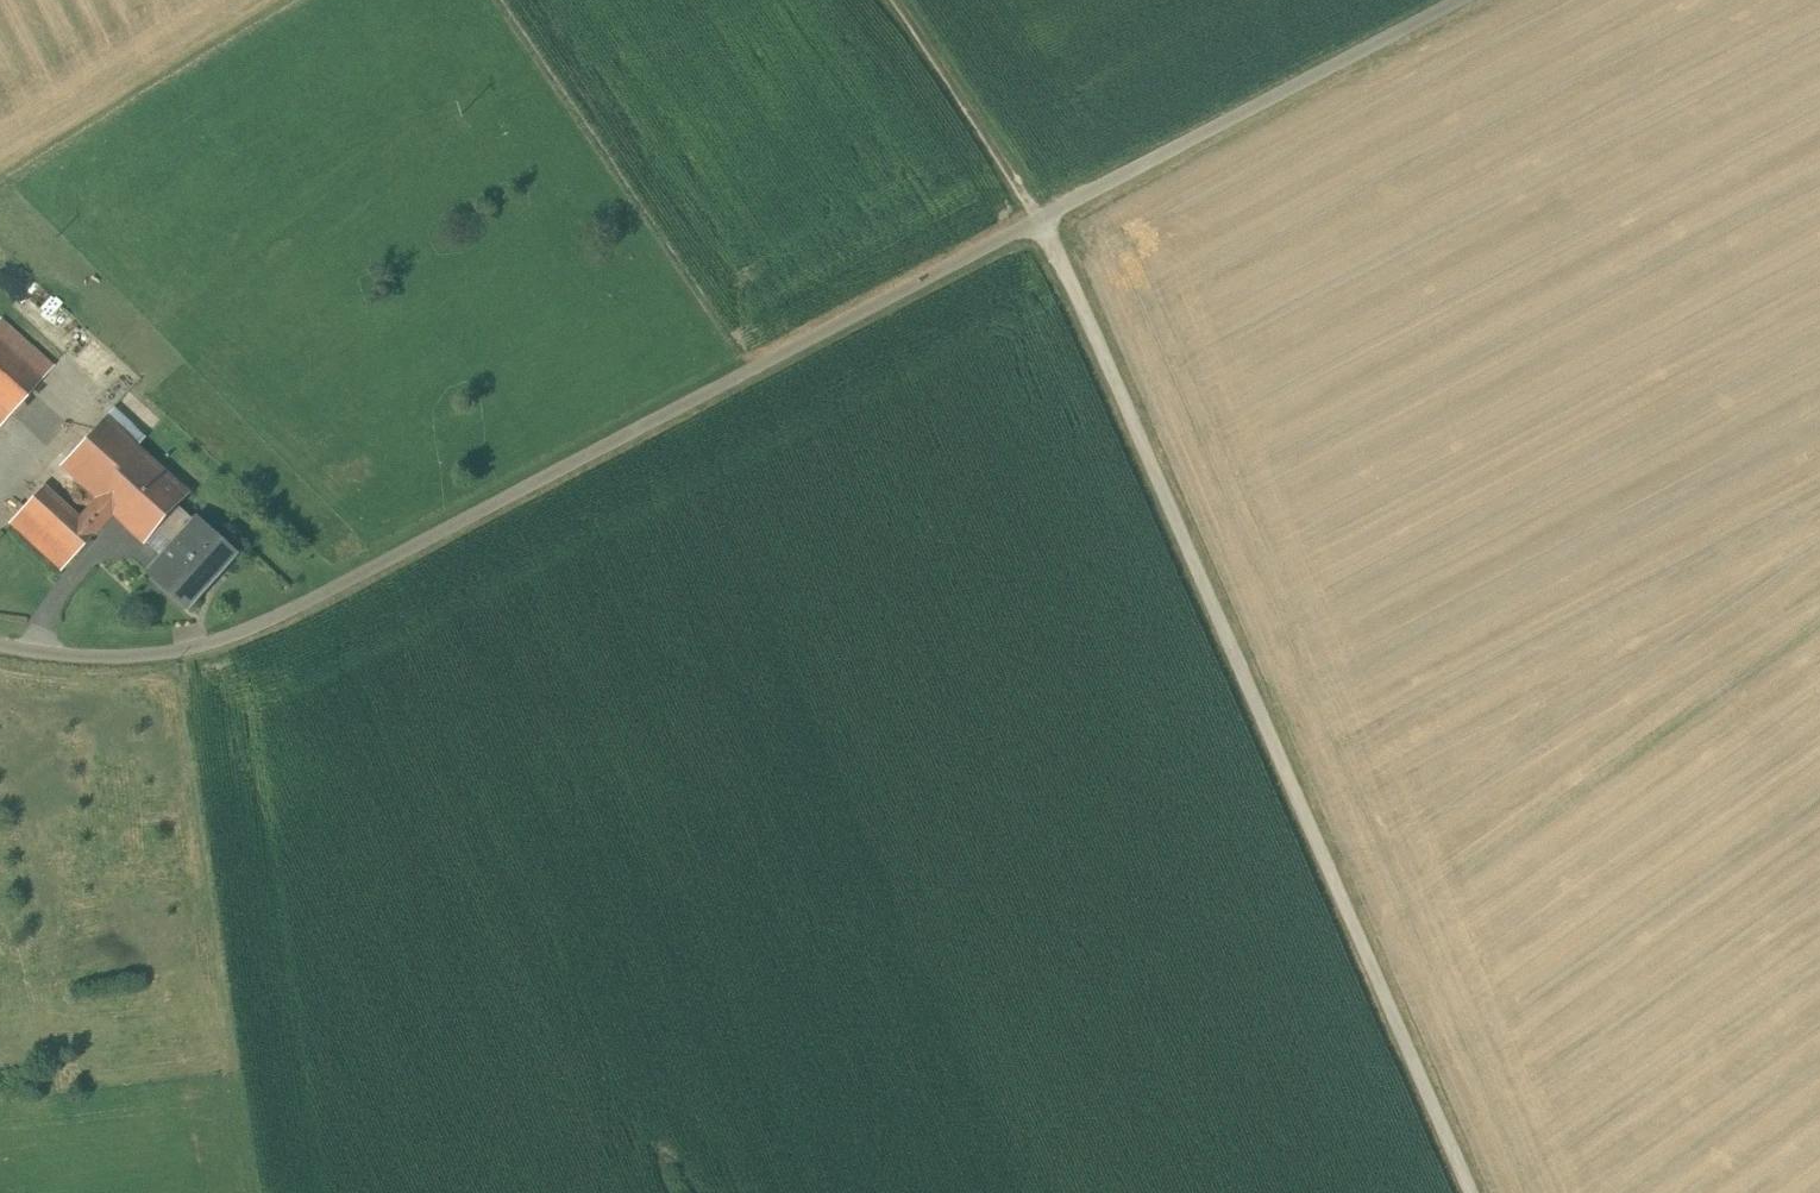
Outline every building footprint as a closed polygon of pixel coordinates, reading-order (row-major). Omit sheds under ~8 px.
[(1,315),(0,316),(0,423),(54,364),(1,315)] [(176,547),(199,523),(180,506),(193,491),(113,415),(64,466),(96,497),(78,515),(46,484),(8,524),(57,571),(112,514),(144,544),(158,529),(176,547)] [(200,521),(199,523),(176,547),(153,572),(191,608),(239,557),(200,521)]
